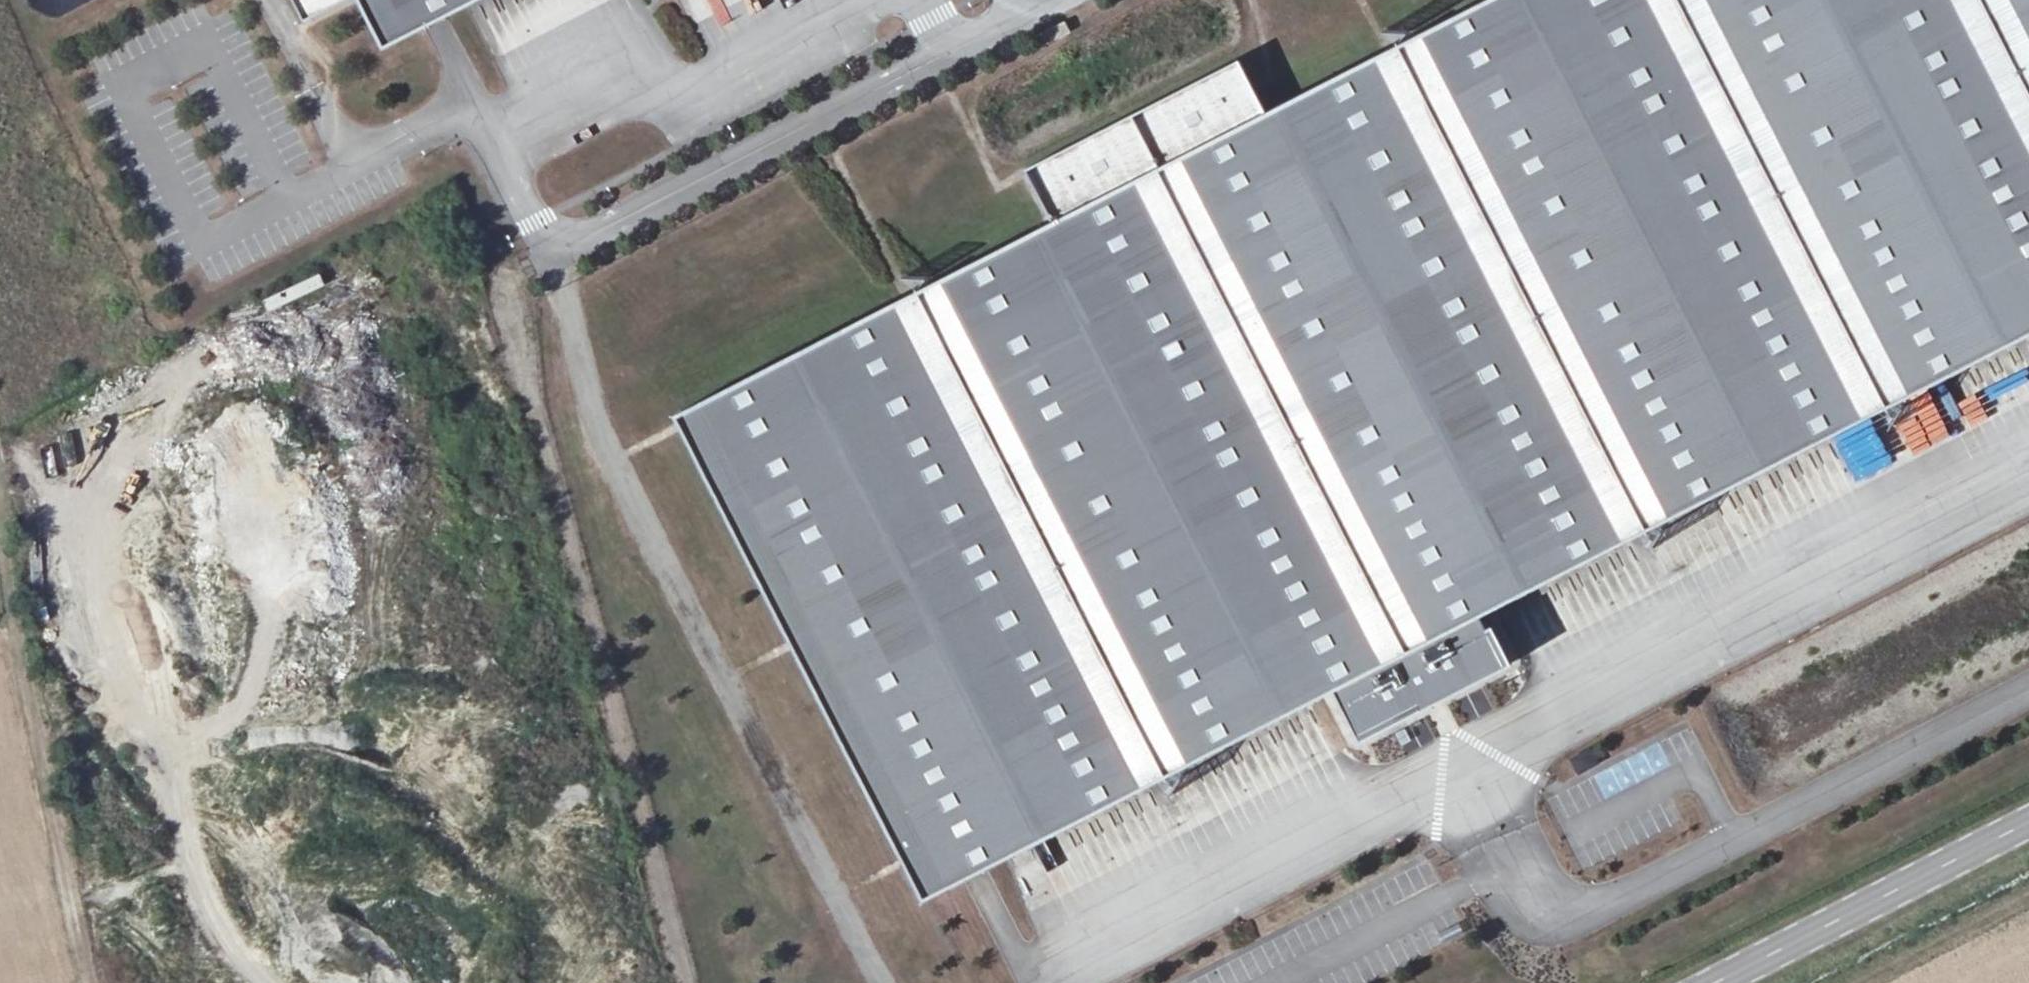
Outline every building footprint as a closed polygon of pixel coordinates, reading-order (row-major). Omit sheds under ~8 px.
[(424,16),(455,0),(415,0),(424,16)] [(653,419),(902,904),(1307,697),(1330,744),(1479,668),(1453,618),(1666,509),(2028,324),(2028,0),(1479,0),(1241,121),(1212,65),(1009,168),(1037,224),(653,419)] [(729,12),(724,0),(709,0),(721,31),(739,24),(736,16),(762,6),(760,0),(745,0),(747,4),(729,12)] [(1829,443),(1817,449),(1847,516),(1859,510),(1829,443)] [(1669,550),(1692,604),(1723,591),(1700,537),(1669,550)] [(1307,709),(1294,716),(1320,765),(1333,757),(1307,709)] [(1621,792),(1653,777),(1642,752),(1609,767),(1621,792)] [(1199,823),(1216,856),(1231,848),(1214,815),(1199,823)]
